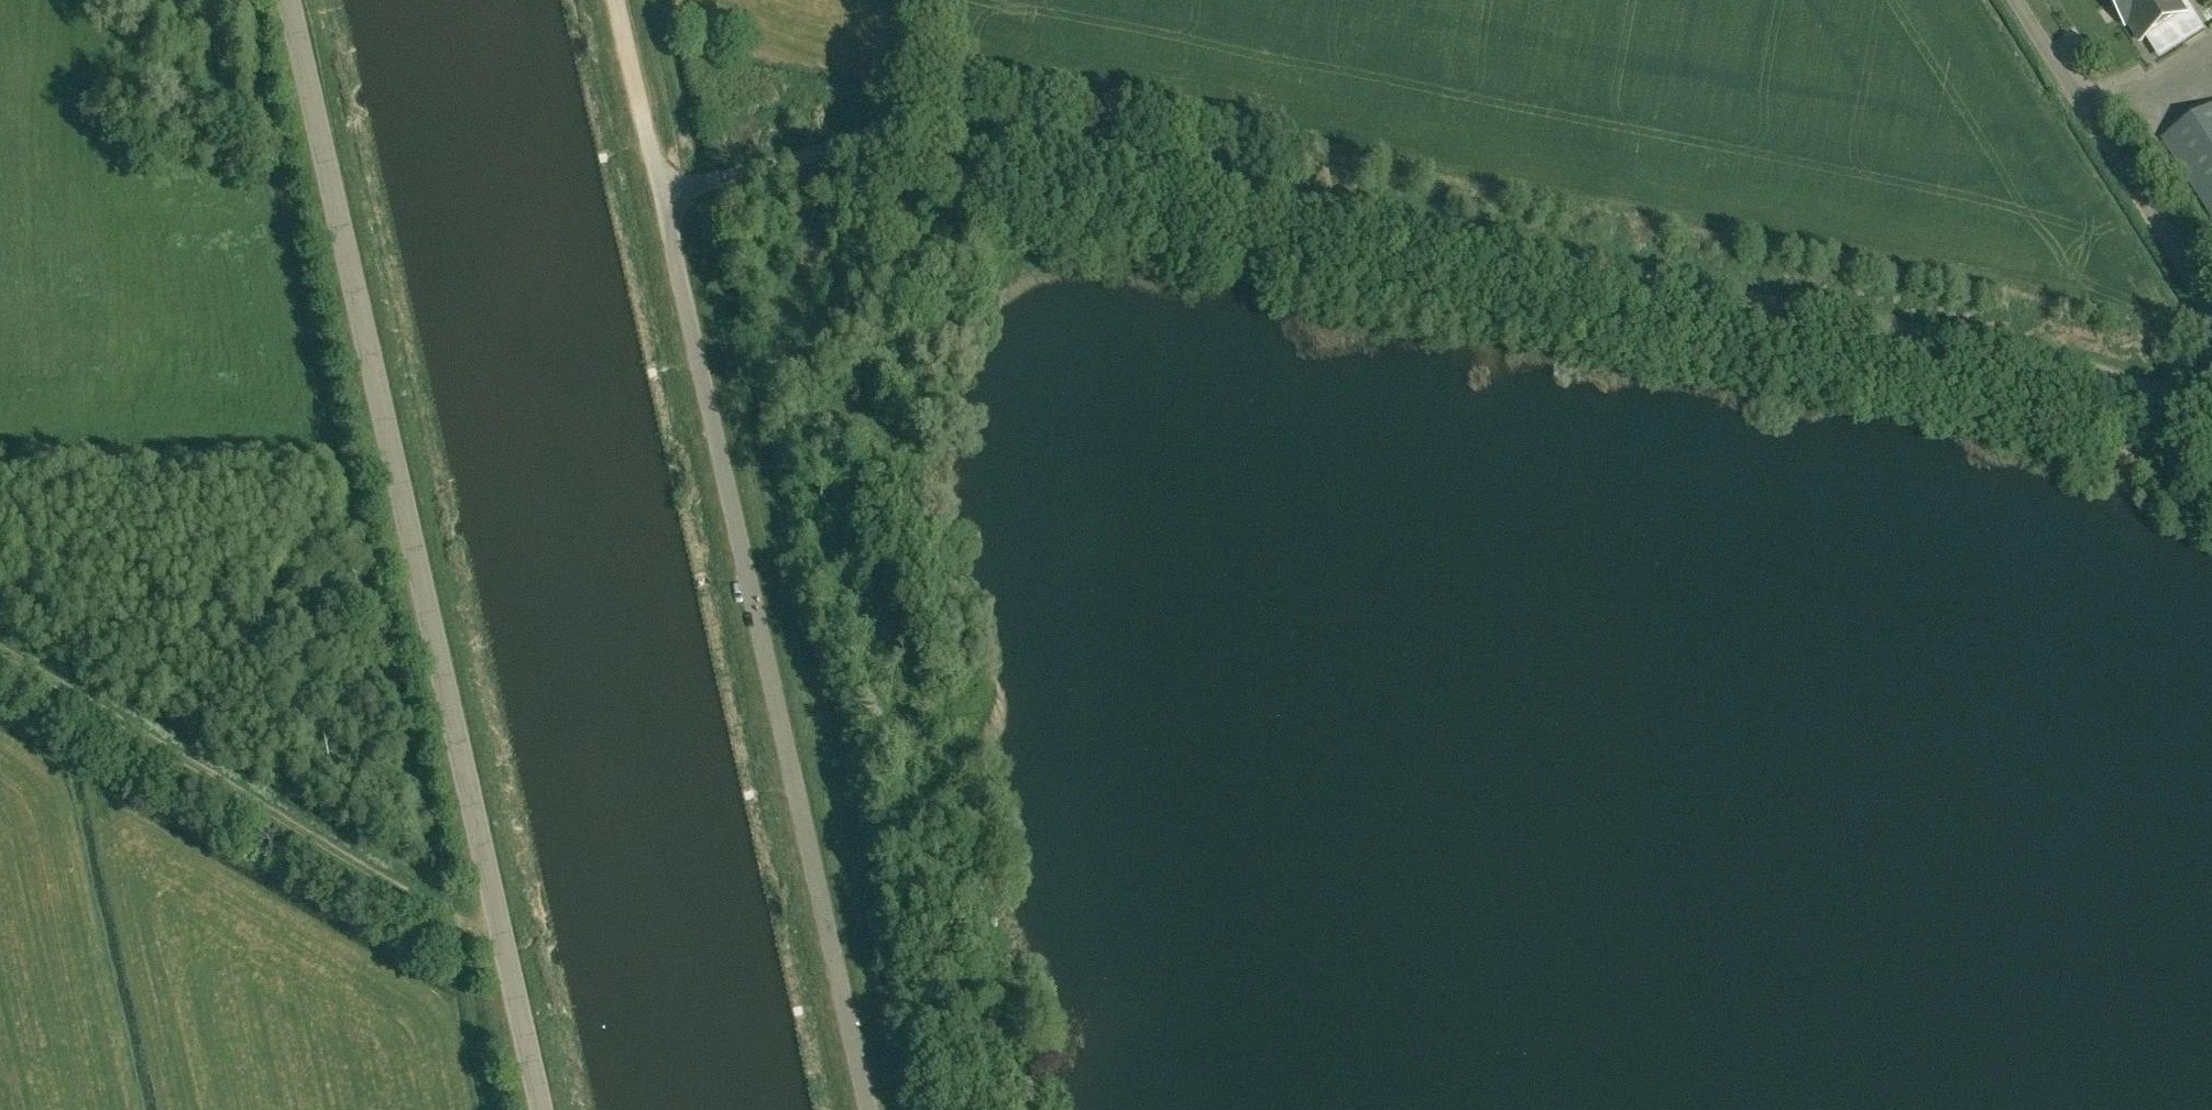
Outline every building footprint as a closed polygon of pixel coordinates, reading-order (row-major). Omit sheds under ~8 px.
[(2121,8),(2134,0),(2116,0),(2121,8)] [(2121,8),(2142,41),(2187,13),(2178,0),(2134,0),(2121,8)] [(2164,138),(2211,215),(2211,108),(2164,138)]
